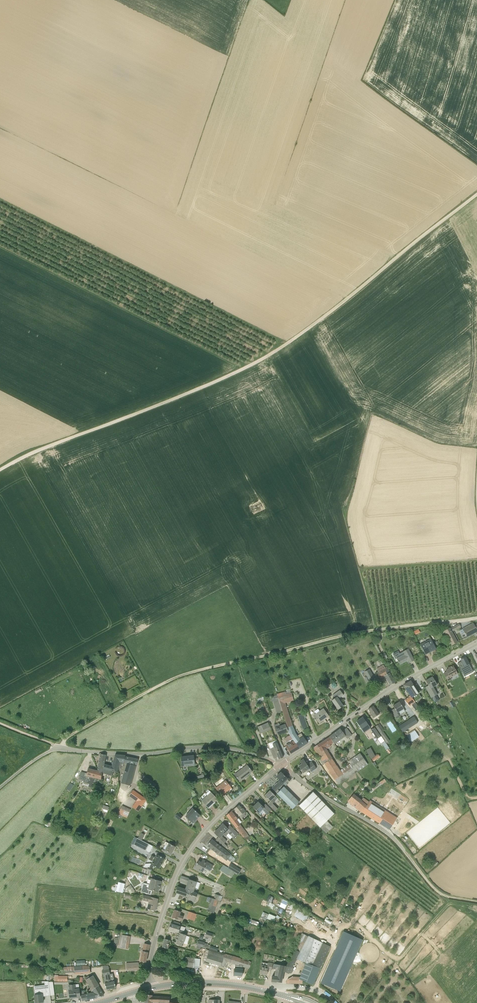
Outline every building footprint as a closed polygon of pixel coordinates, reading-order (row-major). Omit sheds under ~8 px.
[(470,625),(463,629),(465,633),(464,633),(465,635),(466,634),(467,637),(476,632),(476,624),(474,625),(471,626),(470,625)] [(452,645),(457,642),(449,628),(445,631),(452,645)] [(436,649),(431,639),(420,645),(425,655),(435,649),(436,649)] [(408,649),(404,652),(399,654),(398,651),(393,654),(394,657),(394,656),(396,659),(397,658),(400,664),(408,660),(410,663),(414,660),(408,649)] [(461,662),(457,664),(464,677),(473,672),(469,664),(465,657),(460,660),(461,662)] [(448,681),(451,679),(450,678),(457,674),(453,666),(448,668),(449,669),(446,670),(447,672),(444,673),(448,681)] [(394,683),(389,673),(390,673),(386,667),(385,668),(377,673),(380,679),(385,676),(390,685),(395,683),(394,683)] [(370,681),(369,680),(373,678),(369,669),(364,672),(367,677),(367,676),(367,677),(364,679),(367,683),(370,681)] [(439,700),(436,695),(437,695),(433,687),(437,685),(432,677),(426,681),(428,685),(425,687),(431,698),(432,697),(435,703),(439,700)] [(404,685),(410,696),(409,697),(409,698),(411,697),(415,702),(421,698),(418,693),(420,692),(418,688),(416,690),(410,681),(404,685)] [(338,710),(343,706),(338,699),(343,695),(340,690),(333,695),(335,698),(331,701),(338,710)] [(292,726),(285,703),(293,700),(292,694),(278,697),(278,699),(279,702),(282,712),(286,724),(287,727),(288,727),(289,731),(289,733),(290,735),(291,735),(293,739),(294,740),(299,748),(307,743),(303,737),(302,734),(298,737),(295,733),(292,726)] [(409,706),(411,705),(415,702),(411,697),(409,698),(409,697),(405,700),(409,706)] [(277,713),(282,712),(279,702),(278,699),(276,699),(277,701),(274,703),(277,713)] [(378,702),(368,709),(374,718),(373,719),(378,726),(376,727),(380,733),(384,730),(378,722),(381,720),(378,715),(379,715),(376,711),(381,707),(378,702)] [(399,702),(393,706),(394,708),(391,710),(395,717),(400,715),(405,711),(403,709),(399,702)] [(432,716),(429,712),(425,706),(421,708),(428,719),(432,716)] [(325,719),(329,716),(323,709),(314,716),(318,722),(324,718),(325,719)] [(299,715),(303,729),(308,727),(304,713),(299,715)] [(403,731),(419,723),(415,716),(400,725),(403,731)] [(363,718),(357,722),(361,729),(364,732),(370,728),(363,718)] [(392,732),(397,730),(393,721),(388,723),(392,732)] [(269,722),(258,725),(260,732),(271,729),(269,722)] [(285,724),(280,726),(279,723),(274,725),(275,728),(278,735),(287,731),(285,724)] [(333,734),(338,741),(341,739),(343,741),(351,735),(346,728),(342,731),(340,729),(337,732),(336,732),(334,734),(333,734)] [(371,730),(373,733),(372,734),(374,737),(375,736),(377,739),(381,745),(382,744),(383,743),(385,742),(384,741),(381,736),(380,737),(378,734),(374,728),(371,730)] [(411,741),(420,737),(415,728),(406,733),(411,741)] [(383,732),(381,734),(387,743),(389,741),(383,732)] [(338,784),(357,772),(350,764),(340,771),(326,749),(331,746),(330,744),(333,742),(334,744),(338,741),(333,734),(329,737),(326,739),(314,747),(321,757),(320,758),(338,784)] [(291,753),(299,748),(294,740),(286,745),(291,753)] [(279,759),(283,758),(277,743),(272,744),(274,747),(270,749),(274,758),(278,757),(279,759)] [(368,764),(360,753),(348,761),(350,764),(357,772),(368,764)] [(137,765),(138,760),(125,757),(125,756),(115,755),(114,760),(119,762),(117,769),(118,769),(120,770),(121,764),(123,765),(124,762),(127,763),(122,783),(130,786),(136,765),(137,765)] [(182,766),(195,765),(193,755),(181,757),(182,766)] [(307,765),(303,759),(300,762),(301,764),(298,766),(303,773),(309,769),(311,772),(316,769),(312,762),(307,765)] [(117,769),(119,762),(114,760),(112,766),(104,765),(103,773),(112,776),(113,772),(117,773),(118,769),(117,769)] [(240,781),(252,772),(247,764),(234,775),(240,781)] [(101,780),(102,772),(98,771),(98,770),(96,770),(96,771),(88,769),(87,773),(81,771),(78,779),(81,780),(80,781),(88,786),(88,787),(91,788),(95,778),(101,780)] [(285,776),(281,772),(276,777),(280,781),(277,783),(274,785),(274,786),(272,788),(275,792),(277,793),(277,794),(292,810),(300,802),(284,786),(280,790),(278,789),(284,783),(285,781),(287,783),(290,780),(286,776),(285,776)] [(222,795),(231,788),(226,781),(216,788),(222,795)] [(133,790),(125,802),(138,811),(147,800),(133,790)] [(276,801),(278,800),(278,799),(275,796),(270,790),(265,796),(270,801),(268,803),(272,808),(275,811),(278,808),(275,806),(273,804),(275,801),(276,801)] [(208,808),(217,799),(209,791),(206,794),(208,796),(202,801),(208,808)] [(320,827),(334,814),(313,792),(299,806),(320,827)] [(360,800),(353,794),(350,799),(348,801),(362,812),(370,817),(371,816),(380,822),(385,815),(382,813),(383,812),(379,810),(380,809),(376,807),(377,805),(364,796),(360,800)] [(263,806),(258,802),(253,807),(259,813),(262,810),(267,814),(271,810),(265,804),(263,806)] [(240,807),(239,805),(234,809),(242,818),(245,815),(243,813),(245,811),(241,807),(240,807)] [(130,810),(122,806),(118,814),(127,817),(130,810)] [(200,815),(196,812),(193,808),(185,817),(193,823),(200,815)] [(231,811),(226,815),(244,838),(248,835),(236,820),(238,819),(231,811)] [(386,829),(395,822),(398,820),(395,815),(383,825),(386,829)] [(51,825),(53,826),(52,828),(53,829),(54,827),(57,828),(60,822),(54,818),(51,825)] [(232,832),(223,824),(219,828),(224,834),(226,836),(229,834),(234,838),(238,834),(234,830),(232,832)] [(226,848),(228,846),(225,843),(227,841),(222,836),(224,834),(219,828),(214,833),(218,837),(216,840),(226,848)] [(149,844),(138,838),(134,845),(145,851),(149,844)] [(229,854),(220,847),(212,840),(207,846),(214,852),(215,851),(225,859),(229,854)] [(162,850),(170,855),(171,853),(171,854),(175,847),(169,843),(169,844),(165,842),(164,845),(167,846),(165,850),(163,848),(162,850)] [(269,871),(272,869),(272,868),(264,859),(266,858),(264,855),(263,856),(261,854),(261,855),(260,853),(257,856),(260,859),(259,859),(269,871)] [(165,859),(157,854),(155,858),(154,857),(152,855),(149,860),(152,861),(152,860),(153,861),(150,866),(153,868),(154,866),(159,869),(165,859)] [(213,866),(203,859),(201,862),(198,861),(194,868),(202,872),(205,868),(210,871),(213,866)] [(238,874),(241,870),(230,863),(228,868),(238,874)] [(228,868),(223,865),(220,870),(225,873),(228,868)] [(188,884),(186,890),(193,892),(195,888),(198,889),(200,883),(197,882),(189,879),(190,879),(181,876),(179,881),(188,884)] [(148,889),(158,892),(161,882),(151,879),(148,889)] [(125,884),(119,882),(116,891),(123,893),(125,884)] [(194,902),(197,894),(193,892),(186,890),(177,887),(175,893),(187,897),(186,899),(194,902)] [(155,911),(158,899),(144,895),(143,900),(149,902),(147,909),(155,911)] [(267,901),(277,904),(279,899),(269,896),(267,901)] [(289,903),(286,913),(291,915),(291,914),(307,919),(310,912),(293,907),(294,904),(289,903)] [(182,921),(183,916),(179,915),(180,912),(175,910),(172,918),(178,920),(178,919),(182,921)] [(196,914),(189,912),(187,918),(194,921),(196,914)] [(169,930),(178,933),(183,934),(184,931),(185,928),(181,926),(180,927),(179,926),(180,923),(174,921),(173,924),(171,923),(169,930)] [(177,941),(176,944),(182,946),(183,943),(184,943),(186,935),(183,934),(178,933),(176,941),(177,941)] [(306,963),(300,977),(292,976),(287,980),(287,982),(302,983),(302,981),(313,985),(320,969),(312,966),(323,943),(308,936),(308,937),(302,934),(286,966),(280,965),(280,964),(274,963),(273,968),(280,969),(279,973),(283,973),(283,972),(292,973),(294,968),(292,968),(297,959),(303,962),(304,962),(306,963)] [(122,935),(120,947),(128,949),(130,936),(122,935)] [(205,942),(198,941),(197,946),(197,948),(200,949),(201,947),(203,947),(203,948),(206,949),(207,944),(205,943),(205,942)] [(144,944),(141,960),(146,962),(150,945),(144,944)] [(221,966),(224,967),(225,961),(231,963),(233,957),(225,954),(224,955),(221,953),(213,950),(213,951),(209,950),(206,961),(221,966)] [(164,958),(157,956),(156,962),(166,965),(166,963),(167,959),(164,958)] [(234,969),(234,975),(242,976),(242,969),(243,967),(249,969),(250,966),(251,962),(233,956),(233,957),(231,963),(235,964),(235,968),(234,969)] [(186,957),(185,967),(193,967),(198,967),(199,967),(200,959),(197,959),(197,958),(186,957)] [(262,962),(259,973),(267,975),(267,972),(268,970),(271,971),(273,964),(268,963),(262,962)] [(74,967),(75,972),(75,974),(90,973),(90,966),(86,966),(74,967)] [(102,971),(103,975),(106,989),(116,988),(114,981),(111,982),(109,974),(110,974),(109,969),(102,971)] [(272,977),(271,981),(281,982),(283,973),(279,973),(275,972),(274,977),(272,977)] [(92,989),(98,986),(93,976),(90,978),(89,976),(85,978),(92,989)] [(76,989),(75,984),(69,985),(69,990),(70,998),(80,997),(79,989),(76,989)] [(35,995),(36,1002),(43,1002),(42,996),(46,996),(45,986),(37,987),(38,995),(35,995)] [(98,986),(92,989),(90,989),(91,993),(85,995),(86,1000),(98,997),(103,995),(98,986)] [(169,1002),(170,998),(151,997),(152,995),(146,995),(145,1001),(145,1002),(151,1002),(168,1002),(175,1002),(169,1002)]
